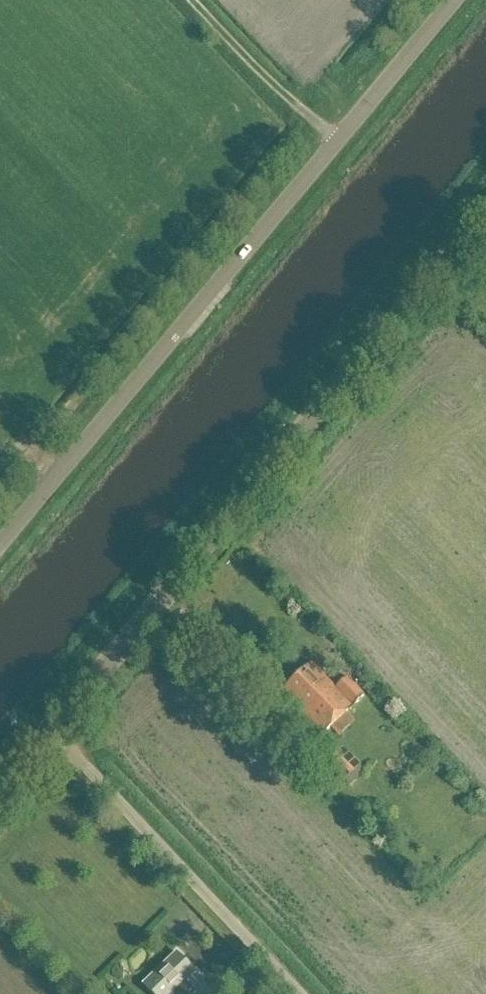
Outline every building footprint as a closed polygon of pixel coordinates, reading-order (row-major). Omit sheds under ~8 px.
[(324,736),(364,698),(346,679),(335,690),(311,665),(282,692),(324,736)] [(361,767),(344,750),(329,764),(347,781),(361,767)] [(192,979),(196,974),(178,955),(145,987),(152,993),(196,993),(193,990),(198,985),(192,979)]
